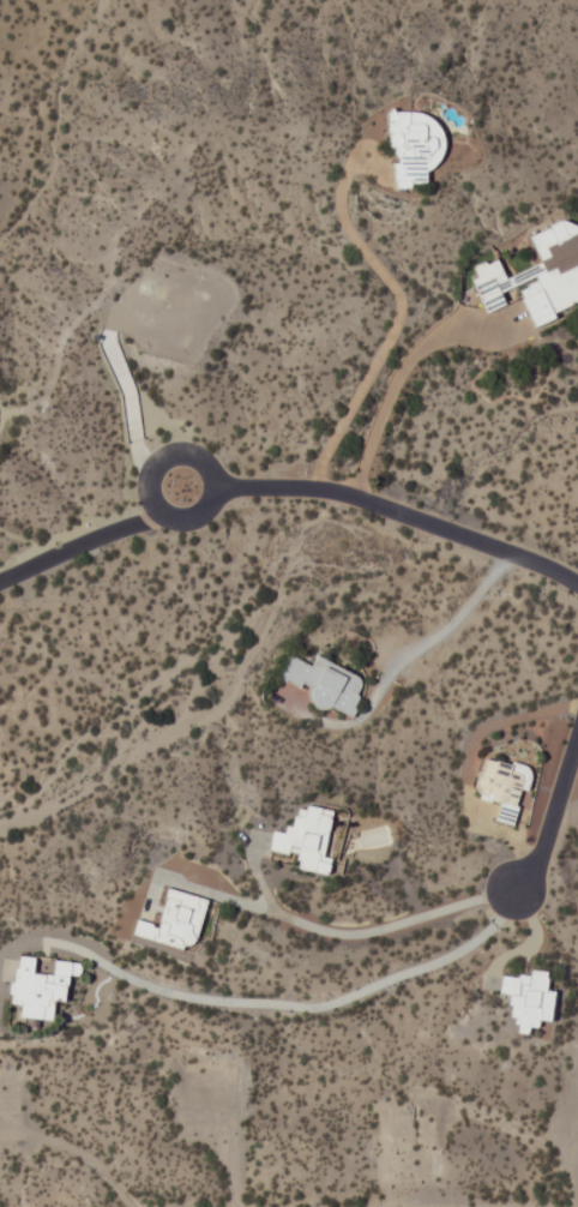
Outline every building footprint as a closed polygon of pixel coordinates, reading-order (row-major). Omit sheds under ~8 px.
[(390,186),(436,186),(436,111),(390,111),(390,186)] [(553,320),(556,310),(577,302),(577,231),(566,228),(565,223),(529,234),(540,264),(504,276),(498,259),(473,267),(475,273),(473,281),(483,312),(506,304),(502,291),(518,286),(532,327),(553,320)] [(366,675),(315,657),(313,664),(288,655),(279,678),(312,691),(309,701),(351,716),(366,675)] [(515,826),(532,767),(486,754),(474,797),(499,804),(495,820),(515,826)] [(323,856),(331,810),(295,804),(290,832),(272,829),(269,850),(298,855),(296,869),(331,875),(334,858),(323,856)] [(207,899),(167,888),(157,925),(136,919),(132,935),(192,951),(207,899)] [(52,1021),(54,1000),(66,1001),(69,974),(79,975),(81,962),(52,959),(50,972),(36,970),(38,956),(14,954),(8,1003),(20,1004),(18,1017),(52,1021)] [(500,976),(500,993),(511,993),(512,1031),(538,1031),(538,1021),(552,1020),(552,990),(546,990),(546,970),(529,970),(529,976),(500,976)]
